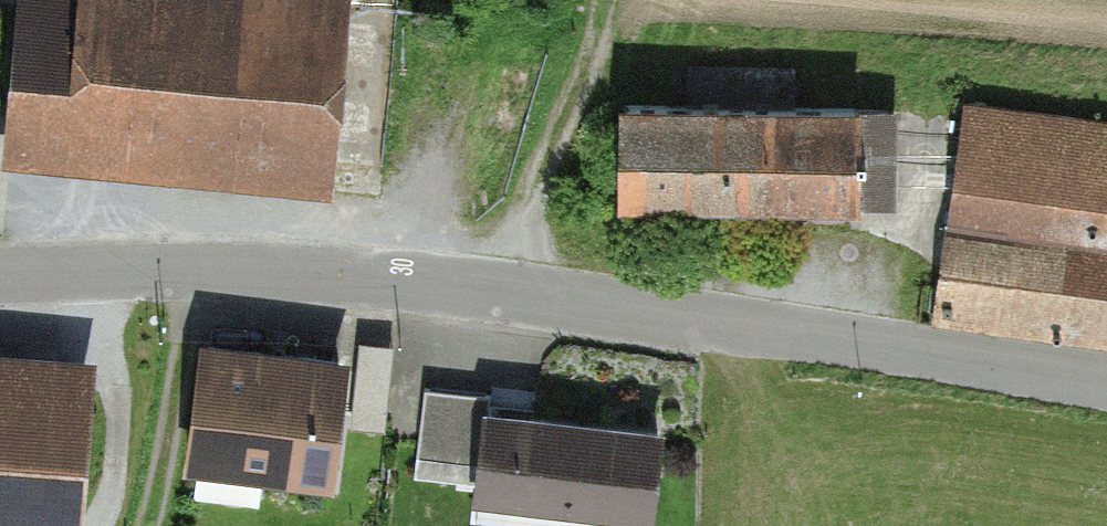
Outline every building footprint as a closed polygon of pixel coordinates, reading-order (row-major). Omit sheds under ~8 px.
[(356,190),(379,0),(49,0),(30,151),(356,190)] [(987,98),(966,219),(972,220),(959,295),(1106,320),(1106,119),(987,98)] [(898,105),(654,107),(655,206),(898,204),(898,105)] [(386,358),(235,335),(216,460),(367,484),(386,358)] [(0,352),(0,525),(113,525),(129,364),(0,352)] [(713,393),(518,368),(513,411),(442,402),(434,465),(509,475),(505,498),(697,522),(713,393)]
